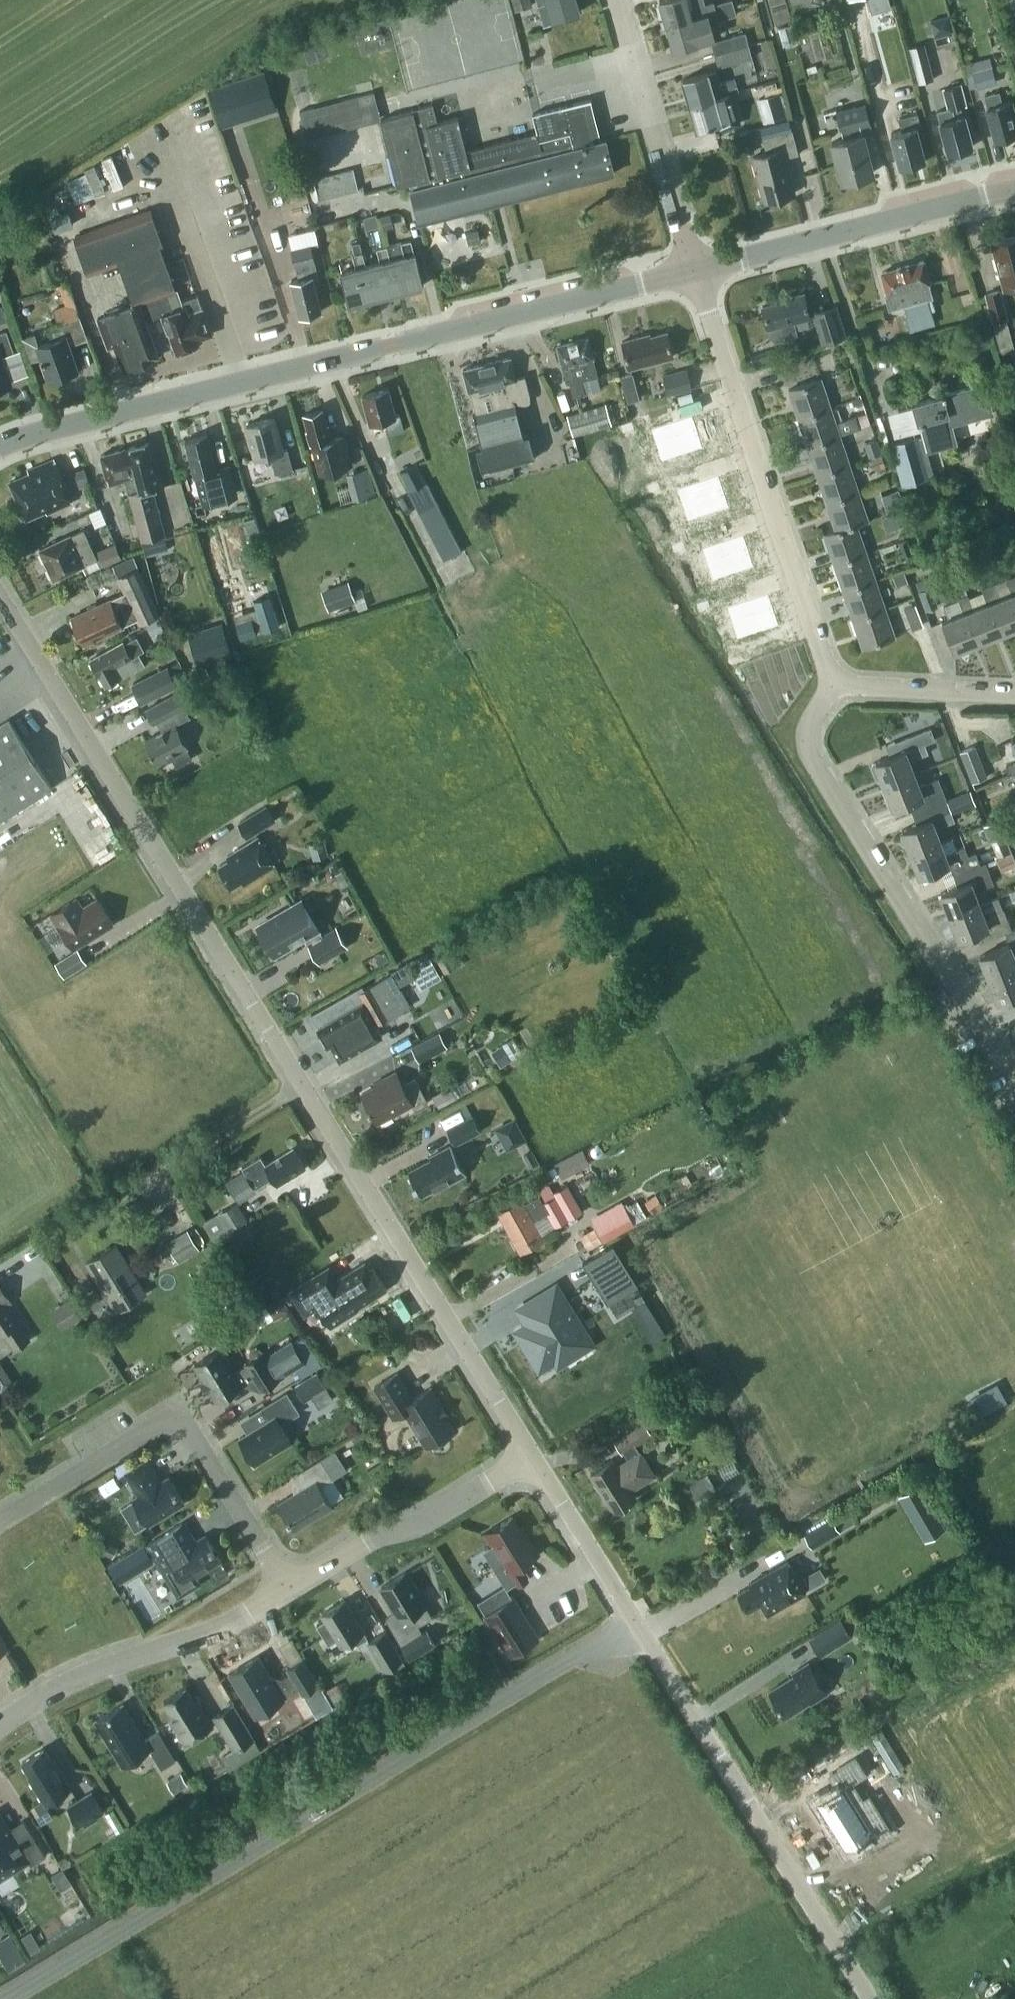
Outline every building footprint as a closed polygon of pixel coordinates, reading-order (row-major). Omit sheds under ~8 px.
[(514,10),(531,5),(530,0),(511,0),(514,10)] [(538,5),(544,25),(554,21),(553,18),(579,10),(576,0),(536,0),(538,5)] [(664,15),(660,16),(662,23),(666,21),(733,3),(732,0),(730,0),(714,4),(713,1),(705,3),(704,0),(660,0),(664,15)] [(733,3),(666,21),(666,23),(673,48),(699,41),(699,40),(715,36),(710,21),(736,14),(733,5),(733,3)] [(744,32),(710,41),(714,53),(747,43),(744,32)] [(714,53),(717,66),(751,57),(747,43),(714,53)] [(933,79),(926,53),(925,53),(923,45),(910,49),(919,82),(933,79)] [(965,73),(972,72),(977,88),(997,82),(992,66),(990,57),(963,63),(965,73)] [(262,69),(208,87),(221,125),(274,107),(262,69)] [(707,70),(682,77),(688,102),(715,95),(722,93),(755,84),(753,79),(720,88),(715,70),(708,72),(707,70)] [(939,120),(948,152),(972,145),(964,115),(963,116),(960,105),(966,103),(960,83),(942,88),(948,108),(949,108),(952,117),(939,120)] [(756,89),(755,84),(722,93),(723,98),(756,89)] [(535,132),(464,150),(456,116),(436,121),(432,103),(411,108),(411,109),(380,117),(373,90),(298,108),(305,137),(380,118),(396,184),(409,181),(410,188),(410,189),(419,222),(613,173),(605,139),(601,140),(590,99),(531,114),(535,132)] [(779,91),(755,97),(761,121),(785,115),(779,91)] [(995,139),(1014,133),(1014,127),(1012,118),(1014,117),(1014,113),(1011,100),(1002,103),(998,91),(984,95),(987,107),(986,108),(995,139)] [(715,95),(688,102),(695,128),(722,120),(715,95)] [(830,140),(840,179),(871,171),(859,125),(869,122),(863,101),(835,109),(842,137),(830,140)] [(890,131),(899,164),(924,157),(916,126),(920,125),(916,112),(899,117),(902,128),(890,131)] [(760,127),(763,137),(762,137),(766,152),(753,156),(764,201),(793,193),(784,157),(798,153),(791,129),(792,129),(789,119),(760,127)] [(749,129),(735,132),(741,154),(754,151),(749,129)] [(94,167),(67,178),(77,201),(103,191),(94,167)] [(353,168),(340,171),(345,192),(358,189),(353,168)] [(340,171),(328,174),(333,195),(345,192),(340,171)] [(328,174),(316,178),(321,198),(333,195),(328,174)] [(149,210),(74,237),(88,274),(119,263),(134,304),(140,302),(146,320),(161,314),(167,332),(170,331),(176,351),(196,344),(195,339),(210,334),(201,309),(185,314),(177,289),(174,290),(160,249),(163,247),(149,210)] [(47,219),(51,230),(71,223),(67,212),(47,219)] [(389,213),(379,215),(381,224),(391,222),(389,213)] [(291,245),(317,242),(316,227),(289,231),(291,245)] [(477,228),(465,231),(468,243),(479,240),(477,228)] [(990,243),(1003,290),(1014,287),(1014,236),(990,243)] [(409,240),(386,246),(389,258),(397,291),(421,284),(413,252),(412,252),(409,240)] [(289,282),(298,317),(320,311),(311,277),(316,276),(313,262),(309,245),(290,250),(297,280),(289,282)] [(379,261),(365,264),(374,297),(397,291),(389,258),(386,246),(376,248),(379,261)] [(374,297),(365,264),(362,252),(352,255),(355,267),(340,271),(349,303),(374,297)] [(937,309),(923,260),(882,271),(887,292),(884,293),(889,309),(904,305),(907,314),(906,314),(910,330),(936,323),(932,310),(937,309)] [(1008,317),(1000,289),(985,293),(993,321),(1008,317)] [(61,321),(78,315),(69,292),(60,295),(63,303),(51,308),(54,315),(58,314),(61,321)] [(782,298),(783,300),(762,306),(770,336),(775,339),(797,334),(793,320),(809,316),(803,292),(782,298)] [(847,336),(836,303),(811,311),(822,344),(847,336)] [(137,322),(130,306),(97,318),(107,347),(113,345),(122,369),(150,360),(150,359),(157,356),(149,331),(144,333),(140,321),(137,322)] [(41,357),(49,379),(76,369),(67,345),(86,338),(78,315),(61,321),(57,322),(62,337),(38,345),(37,346),(41,357)] [(1006,321),(994,324),(1001,348),(1013,345),(1006,321)] [(2,358),(14,354),(6,331),(0,333),(0,387),(11,383),(2,358)] [(622,341),(629,367),(672,356),(666,331),(642,338),(642,335),(622,341)] [(34,333),(21,338),(30,361),(41,357),(37,346),(38,345),(34,333)] [(587,337),(557,345),(566,382),(570,381),(573,395),(599,388),(587,337)] [(768,349),(751,355),(755,365),(771,359),(768,349)] [(529,432),(522,433),(514,401),(517,400),(517,402),(520,404),(528,402),(530,400),(524,375),(515,378),(510,357),(462,369),(468,390),(470,390),(475,410),(473,411),(481,444),(476,445),(482,471),(535,456),(529,432)] [(663,375),(668,394),(692,388),(686,368),(663,375)] [(622,376),(628,399),(638,397),(632,373),(622,376)] [(788,389),(797,418),(830,406),(820,378),(788,389)] [(943,394),(914,402),(919,422),(921,422),(928,449),(956,441),(952,425),(954,425),(953,423),(992,412),(984,382),(943,394)] [(384,418),(388,434),(403,430),(399,414),(394,416),(387,388),(362,394),(369,422),(384,418)] [(1002,391),(992,394),(997,411),(1008,408),(1002,391)] [(569,413),(574,432),(614,422),(608,402),(569,413)] [(797,418),(806,446),(839,434),(830,406),(797,418)] [(310,444),(312,444),(318,472),(351,465),(344,436),(332,439),(328,424),(326,425),(322,409),(304,413),(308,429),(306,429),(310,444)] [(858,428),(869,424),(865,412),(854,416),(858,428)] [(651,430),(662,462),(704,447),(693,415),(651,430)] [(287,449),(283,450),(273,417),(246,425),(255,457),(270,453),(275,472),(292,468),(287,449)] [(621,428),(624,436),(635,432),(632,424),(621,428)] [(185,440),(194,475),(195,475),(202,501),(233,493),(226,466),(216,469),(207,434),(185,440)] [(806,446),(816,474),(848,462),(839,434),(806,446)] [(892,444),(903,482),(928,476),(927,474),(918,439),(917,437),(892,444)] [(875,438),(864,442),(868,456),(870,455),(880,452),(875,438)] [(148,442),(124,448),(130,470),(136,468),(142,491),(146,489),(148,495),(153,493),(152,487),(161,484),(156,464),(154,464),(148,442)] [(640,490),(622,447),(606,454),(625,496),(640,490)] [(130,470),(124,448),(100,455),(113,504),(129,499),(140,540),(165,533),(153,493),(148,495),(146,489),(142,491),(136,468),(130,470)] [(880,452),(870,455),(875,469),(885,465),(880,452)] [(53,458),(27,470),(28,473),(9,481),(16,497),(15,498),(22,512),(23,511),(26,519),(45,511),(46,513),(73,502),(53,458)] [(415,462),(398,470),(407,488),(424,480),(415,462)] [(816,474),(825,502),(858,490),(848,462),(816,474)] [(367,468),(354,472),(360,496),(373,493),(367,468)] [(678,490),(690,522),(731,507),(720,475),(678,490)] [(426,482),(408,491),(444,560),(462,551),(426,482)] [(662,492),(659,484),(648,488),(651,496),(662,492)] [(835,531),(856,523),(867,520),(858,490),(825,502),(835,531)] [(903,511),(890,515),(895,528),(907,524),(903,511)] [(824,534),(833,562),(865,550),(856,523),(835,531),(824,534)] [(82,529),(40,549),(53,579),(82,565),(96,558),(94,554),(82,529)] [(756,566),(745,534),(703,549),(715,581),(756,566)] [(907,539),(898,542),(902,553),(910,550),(907,539)] [(687,551),(684,543),(673,547),(676,555),(687,551)] [(115,544),(98,552),(104,565),(104,566),(121,559),(115,544)] [(833,562),(843,592),(875,581),(865,550),(833,562)] [(96,558),(82,565),(85,573),(104,565),(98,552),(94,554),(96,558)] [(112,565),(117,576),(116,577),(124,593),(70,617),(82,643),(136,619),(138,623),(158,614),(137,567),(132,556),(112,565)] [(983,556),(974,560),(977,567),(986,564),(983,556)] [(903,571),(892,576),(896,585),(907,581),(903,571)] [(997,598),(991,601),(1003,633),(1014,628),(1014,575),(1007,579),(1012,593),(997,598)] [(843,592),(853,620),(885,609),(875,581),(843,592)] [(987,603),(973,608),(967,611),(979,643),(1003,633),(991,601),(997,598),(992,584),(982,589),(987,603)] [(348,585),(321,595),(327,612),(354,602),(348,585)] [(930,587),(918,591),(925,610),(938,605),(930,587)] [(781,625),(770,593),(729,608),(740,640),(781,625)] [(955,652),(978,643),(979,643),(967,611),(973,608),(967,594),(958,598),(963,612),(942,620),(955,652)] [(280,626),(271,596),(256,601),(258,608),(265,631),(280,626)] [(914,600),(894,607),(897,616),(907,612),(908,616),(918,613),(914,600)] [(712,609),(710,602),(698,606),(701,613),(712,609)] [(885,609),(853,620),(862,647),(894,636),(885,609)] [(158,617),(149,620),(154,633),(163,629),(158,617)] [(251,619),(236,623),(241,639),(256,634),(251,619)] [(188,633),(198,664),(232,653),(222,622),(188,633)] [(915,631),(908,633),(912,644),(919,641),(918,637),(917,637),(915,631)] [(143,664),(136,652),(142,648),(135,636),(123,643),(122,641),(90,659),(104,685),(143,664)] [(131,683),(141,704),(178,685),(167,665),(131,683)] [(205,667),(191,674),(195,683),(209,676),(205,667)] [(144,741),(158,764),(171,756),(177,766),(192,757),(186,747),(188,746),(174,723),(187,715),(173,692),(143,710),(152,723),(155,721),(160,731),(144,741)] [(1004,717),(1009,735),(1014,733),(1014,716),(1004,717)] [(51,788),(8,720),(0,725),(0,819),(51,788)] [(883,779),(885,784),(914,773),(909,761),(928,753),(925,745),(935,741),(930,729),(900,740),(904,750),(873,763),(872,766),(877,779),(880,780),(883,779)] [(972,782),(987,776),(975,745),(960,751),(972,782)] [(1014,773),(1014,763),(1006,767),(1009,776),(1014,773)] [(908,801),(913,812),(946,799),(938,778),(919,786),(914,773),(885,784),(894,807),(908,801)] [(902,829),(911,852),(940,841),(935,828),(955,821),(952,813),(975,804),(970,790),(947,800),(946,799),(913,812),(917,823),(902,829)] [(238,822),(247,837),(275,820),(266,805),(238,822)] [(996,821),(985,825),(991,841),(997,838),(1002,836),(996,821)] [(950,864),(954,875),(980,865),(976,853),(968,856),(964,846),(956,849),(952,836),(940,841),(911,852),(919,875),(950,864)] [(1002,836),(997,838),(1003,855),(1010,852),(1003,836),(1002,836)] [(274,862),(280,858),(275,850),(269,854),(258,837),(227,856),(229,859),(219,866),(232,886),(242,880),(244,883),(275,864),(274,862)] [(324,839),(309,844),(314,859),(329,854),(324,839)] [(997,859),(1002,871),(1014,866),(1014,860),(1012,853),(997,859)] [(941,892),(950,915),(979,903),(975,891),(993,885),(986,864),(980,866),(980,865),(954,875),(958,886),(941,892)] [(75,897),(50,912),(71,948),(111,923),(95,898),(81,907),(75,897)] [(307,934),(312,942),(308,944),(319,962),(346,946),(335,927),(322,935),(301,901),(258,927),(274,954),(307,934)] [(980,942),(1014,929),(1011,930),(1004,909),(984,916),(979,903),(950,915),(959,937),(976,931),(980,942)] [(988,978),(1014,967),(1014,958),(1013,954),(1014,953),(1014,929),(980,942),(1006,933),(1009,943),(979,954),(982,963),(988,978)] [(56,965),(63,976),(81,965),(73,953),(56,965)] [(988,978),(997,1000),(1014,993),(1014,967),(988,978)] [(310,1014),(328,1045),(331,1044),(339,1059),(382,1035),(375,1023),(390,1015),(391,1016),(410,1005),(391,972),(372,983),(364,988),(362,984),(310,1014)] [(411,1046),(419,1061),(448,1046),(440,1031),(411,1046)] [(370,1108),(376,1120),(411,1102),(413,1108),(426,1101),(413,1076),(401,1083),(394,1071),(382,1077),(384,1081),(361,1092),(368,1106),(366,1107),(368,1110),(370,1108)] [(449,1085),(431,1095),(437,1107),(455,1097),(449,1085)] [(482,1128),(474,1114),(450,1127),(458,1141),(482,1128)] [(514,1118),(497,1126),(507,1144),(523,1136),(514,1118)] [(436,1186),(437,1188),(468,1171),(452,1144),(431,1156),(432,1157),(409,1170),(422,1193),(436,1186)] [(305,1168),(293,1148),(266,1165),(260,1156),(241,1168),(242,1169),(255,1189),(272,1178),(277,1185),(305,1168)] [(529,1148),(523,1152),(530,1165),(537,1161),(529,1148)] [(567,1158),(557,1164),(561,1171),(571,1166),(567,1158)] [(556,1162),(544,1168),(549,1177),(561,1171),(557,1164),(556,1162)] [(255,1189),(242,1169),(225,1180),(239,1202),(256,1191),(255,1189)] [(554,1198),(544,1203),(539,1195),(522,1204),(520,1200),(497,1213),(519,1252),(542,1239),(532,1222),(538,1219),(537,1218),(546,1213),(555,1229),(580,1215),(565,1187),(552,1194),(554,1198)] [(215,1239),(228,1231),(248,1218),(237,1201),(217,1214),(204,1222),(215,1239)] [(626,1206),(600,1220),(609,1238),(618,1233),(618,1231),(628,1224),(634,1221),(626,1206)] [(186,1229),(166,1242),(178,1262),(199,1248),(186,1229)] [(145,1294),(115,1246),(86,1264),(104,1293),(100,1295),(98,1292),(87,1299),(94,1310),(109,1300),(116,1312),(145,1294)] [(612,1246),(583,1265),(609,1305),(638,1287),(612,1246)] [(318,1306),(320,1308),(310,1314),(321,1331),(356,1308),(355,1306),(384,1288),(367,1261),(337,1280),(343,1290),(318,1306)] [(591,1333),(571,1298),(562,1282),(540,1295),(541,1297),(542,1297),(548,1307),(547,1308),(548,1310),(520,1326),(542,1365),(557,1356),(560,1361),(561,1361),(557,1352),(591,1333)] [(2,1332),(13,1349),(29,1340),(21,1326),(22,1325),(8,1302),(10,1300),(0,1284),(0,1334),(2,1332)] [(281,1295),(264,1305),(272,1320),(281,1315),(284,1319),(292,1315),(281,1295)] [(70,1298),(52,1308),(63,1327),(81,1316),(70,1298)] [(645,1300),(637,1305),(654,1331),(661,1326),(645,1300)] [(295,1367),(300,1376),(321,1364),(303,1335),(292,1341),(305,1361),(295,1367)] [(221,1348),(193,1364),(215,1399),(242,1382),(252,1376),(260,1389),(279,1377),(263,1351),(244,1362),(245,1364),(235,1371),(221,1348)] [(295,1385),(304,1401),(327,1387),(318,1371),(295,1385)] [(9,1385),(0,1372),(0,1391),(9,1385)] [(397,1372),(374,1386),(390,1413),(401,1406),(425,1446),(431,1442),(434,1446),(437,1445),(439,1444),(442,1442),(444,1439),(442,1437),(454,1430),(438,1404),(440,1402),(431,1387),(412,1398),(397,1372)] [(976,1397),(983,1411),(1005,1399),(997,1386),(976,1397)] [(260,1407),(268,1420),(239,1438),(254,1463),(290,1441),(280,1424),(299,1412),(286,1392),(260,1407)] [(643,1420),(644,1422),(650,1431),(668,1420),(661,1409),(643,1420)] [(640,1451),(636,1445),(642,1441),(634,1428),(615,1440),(622,1451),(624,1450),(630,1459),(617,1467),(612,1459),(590,1473),(613,1510),(635,1497),(630,1488),(654,1473),(640,1451)] [(304,1486),(278,1502),(294,1528),(331,1506),(319,1486),(345,1469),(332,1449),(296,1472),(304,1486)] [(132,1498),(148,1524),(184,1502),(168,1476),(159,1481),(146,1459),(124,1472),(138,1494),(132,1498)] [(715,1487),(707,1470),(687,1480),(696,1496),(715,1487)] [(112,1475),(105,1479),(110,1489),(118,1484),(112,1475)] [(919,1483),(899,1495),(925,1540),(946,1528),(919,1483)] [(485,1532),(493,1545),(484,1551),(504,1583),(506,1586),(527,1574),(521,1563),(537,1553),(527,1536),(525,1537),(511,1516),(485,1532)] [(832,1518),(805,1534),(812,1547),(840,1531),(832,1518)] [(181,1523),(157,1537),(147,1544),(178,1594),(197,1582),(193,1575),(219,1559),(204,1535),(191,1544),(187,1538),(190,1537),(181,1523)] [(102,1539),(97,1549),(112,1557),(117,1546),(102,1539)] [(130,1556),(108,1569),(116,1581),(137,1568),(130,1556)] [(750,1584),(738,1592),(748,1609),(761,1602),(768,1614),(806,1591),(788,1560),(749,1582),(750,1584)] [(809,1587),(828,1581),(823,1565),(804,1572),(809,1587)] [(421,1631),(417,1625),(432,1616),(426,1605),(405,1571),(380,1586),(396,1611),(385,1618),(409,1658),(436,1642),(427,1627),(421,1631)] [(485,1614),(510,1654),(537,1638),(506,1587),(506,1586),(504,1583),(477,1600),(485,1613),(485,1614)] [(328,1644),(337,1639),(340,1644),(352,1637),(357,1644),(367,1637),(363,1630),(343,1600),(321,1614),(324,1619),(316,1624),(328,1644)] [(840,1616),(810,1636),(820,1653),(851,1633),(840,1616)] [(385,1669),(403,1658),(385,1630),(367,1642),(385,1669)] [(257,1655),(229,1673),(255,1715),(284,1698),(283,1697),(299,1688),(302,1693),(317,1683),(302,1658),(286,1667),(289,1672),(277,1679),(272,1678),(257,1655)] [(794,1674),(769,1690),(785,1716),(810,1700),(811,1702),(827,1692),(808,1663),(792,1672),(794,1674)] [(168,1716),(184,1742),(212,1724),(196,1699),(193,1701),(185,1687),(163,1700),(171,1714),(168,1716)] [(122,1703),(95,1720),(122,1765),(149,1748),(161,1768),(175,1759),(158,1731),(144,1739),(122,1703)] [(260,1749),(232,1704),(213,1716),(233,1749),(226,1753),(234,1765),(260,1749)] [(881,1729),(871,1735),(894,1773),(904,1767),(881,1729)] [(826,1760),(832,1769),(861,1752),(855,1743),(826,1760)] [(43,1748),(21,1761),(30,1775),(28,1776),(45,1803),(70,1787),(53,1760),(51,1761),(43,1748)] [(832,1771),(839,1781),(859,1769),(852,1758),(832,1771)] [(180,1772),(166,1780),(173,1792),(187,1784),(180,1772)] [(843,1785),(817,1801),(847,1847),(872,1831),(857,1807),(868,1800),(860,1787),(849,1794),(843,1785)] [(67,1805),(80,1825),(105,1809),(92,1789),(67,1805)] [(112,1808),(104,1813),(116,1832),(124,1827),(112,1808)] [(28,1861),(30,1864),(45,1855),(22,1819),(9,1828),(0,1814),(0,1878),(28,1861)] [(0,1952),(0,1955),(9,1969),(26,1958),(16,1942),(0,1952)]
